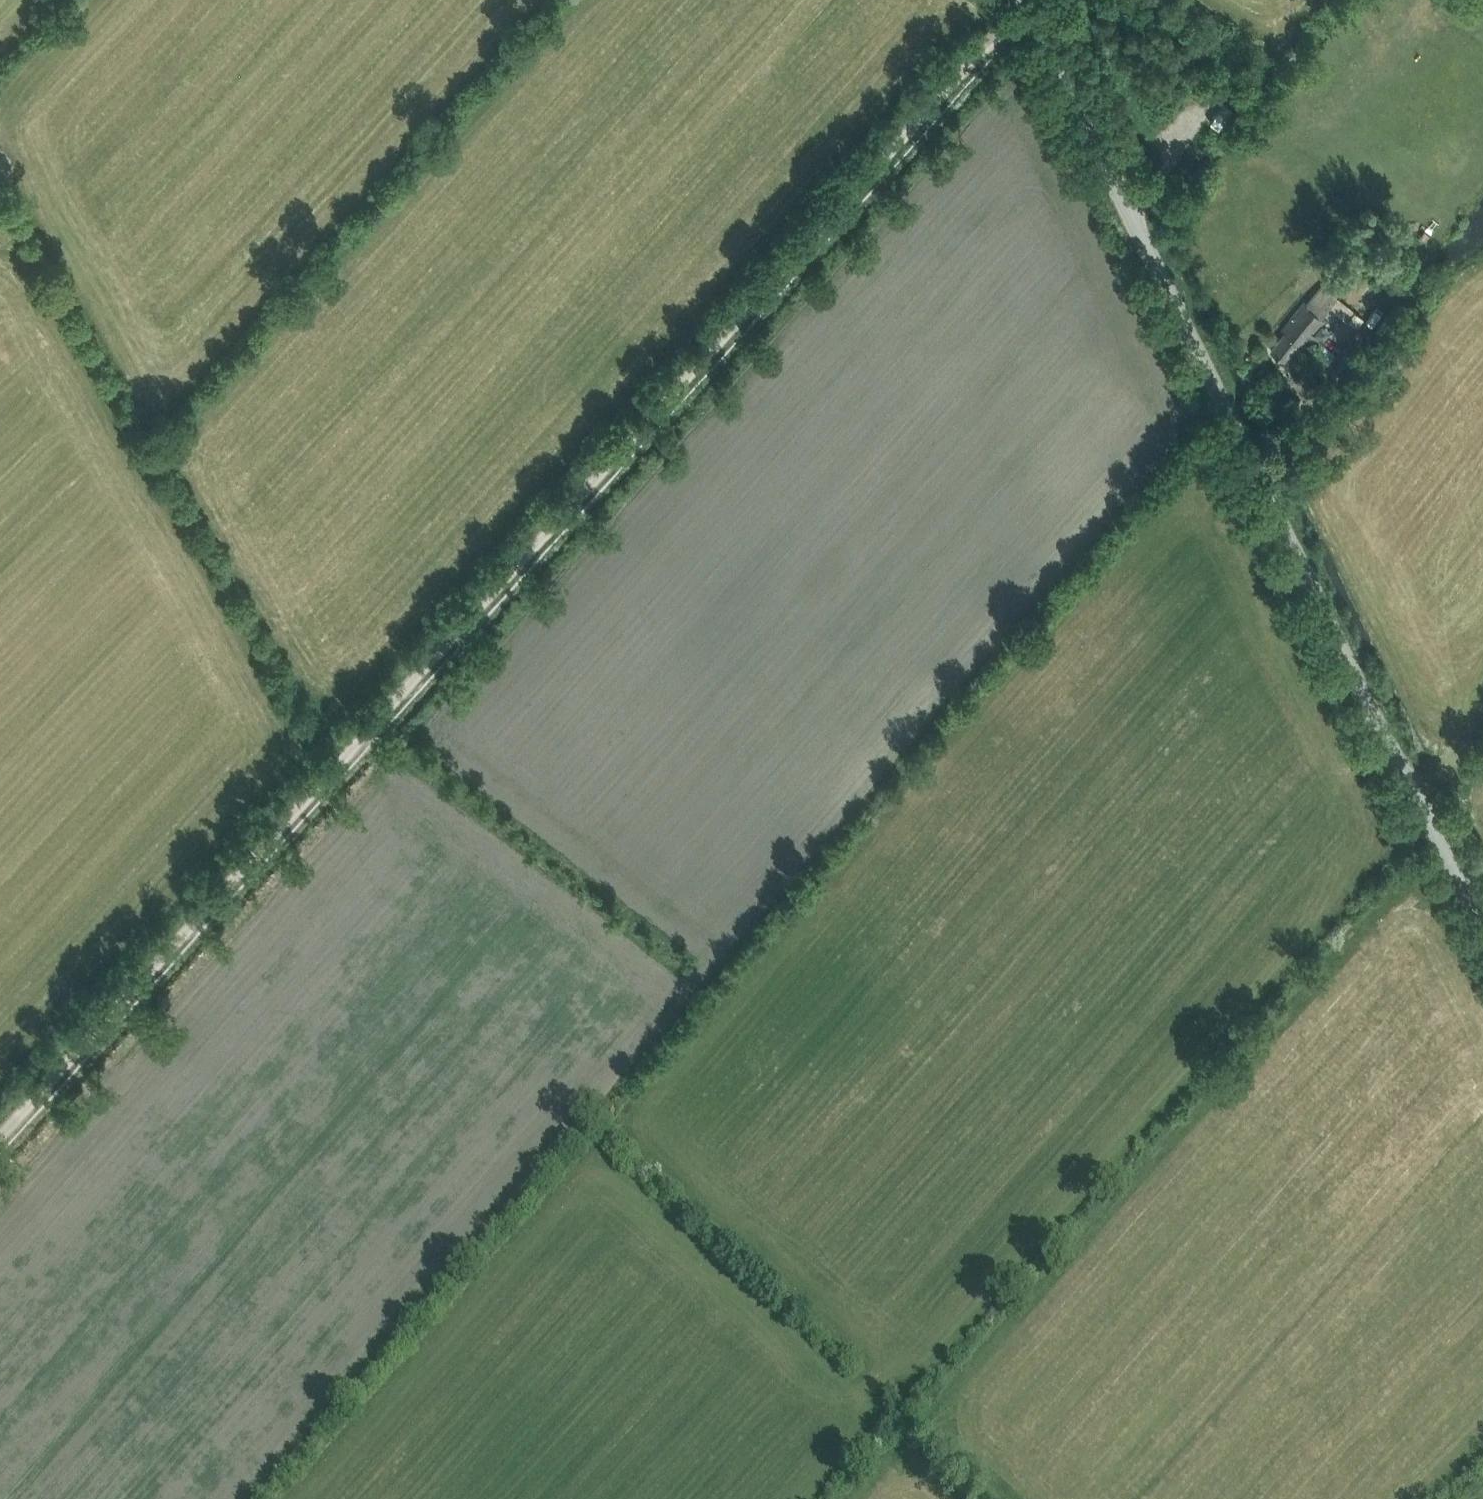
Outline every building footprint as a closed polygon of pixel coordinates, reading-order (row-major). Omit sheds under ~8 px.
[(1218,127),(1232,107),(1224,102),(1210,122),(1218,127)] [(1285,362),(1290,356),(1298,362),(1307,351),(1303,347),(1326,319),(1323,317),(1339,298),(1323,285),(1306,305),(1304,303),(1281,331),(1285,334),(1271,351),(1285,362)] [(1319,353),(1309,365),(1323,377),(1333,364),(1319,353)]
